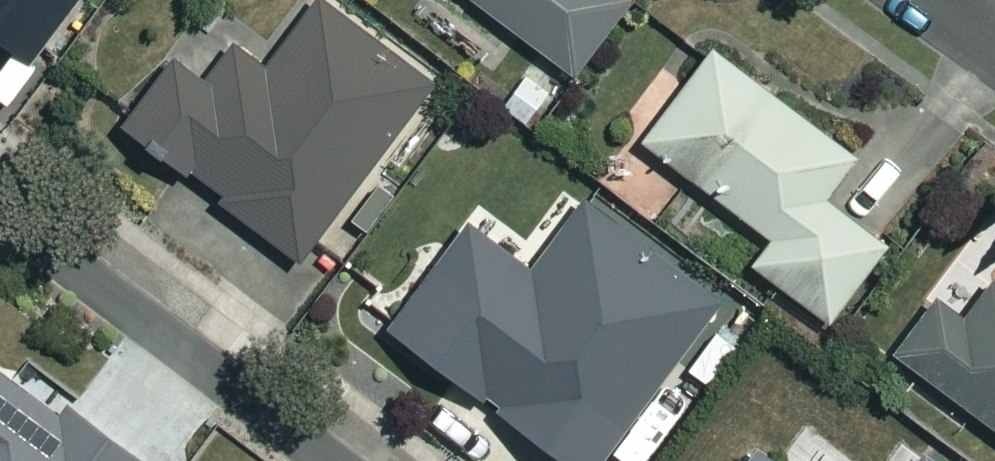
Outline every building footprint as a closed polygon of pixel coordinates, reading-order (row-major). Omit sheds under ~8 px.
[(34,67),(86,0),(0,0),(0,41),(34,67)] [(579,80),(633,8),(623,0),(473,0),(579,80)] [(434,88),(320,7),(273,74),(239,49),(210,90),(178,67),(132,133),(231,204),(227,210),(307,266),(434,88)] [(861,163),(719,56),(651,148),(780,245),(761,270),(837,327),(894,252),(830,204),(861,163)] [(590,208),(538,277),(475,230),(397,333),(567,460),(609,460),(724,309),(590,208)] [(969,330),(940,309),(902,359),(994,429),(994,295),(969,330)] [(0,375),(0,460),(140,460),(71,411),(63,421),(0,375)]
